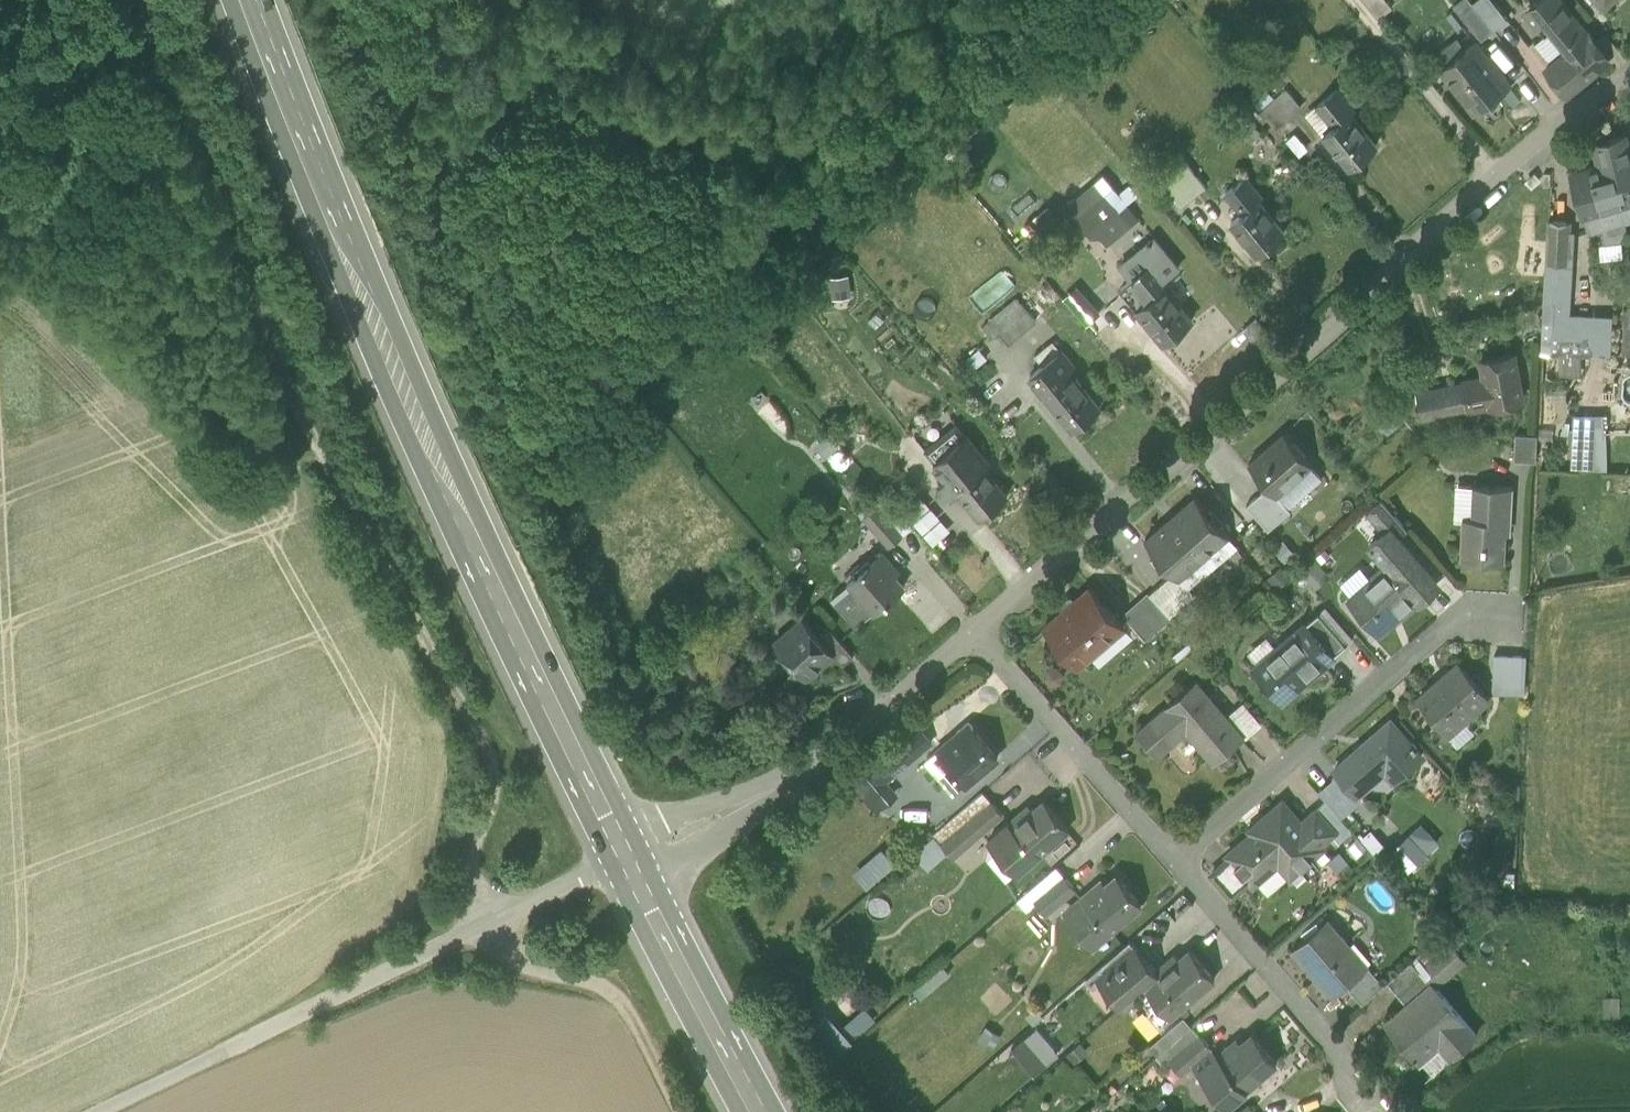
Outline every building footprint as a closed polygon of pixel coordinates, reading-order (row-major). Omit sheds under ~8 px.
[(1378,16),(1392,5),(1388,0),(1364,0),(1378,16)] [(1493,0),(1476,0),(1473,2),(1494,29),(1508,19),(1493,0)] [(1562,0),(1538,0),(1530,6),(1550,31),(1535,44),(1552,64),(1547,69),(1567,94),(1609,59),(1589,34),(1562,0)] [(1494,29),(1473,2),(1460,12),(1482,39),(1494,29)] [(1509,84),(1476,41),(1442,68),(1475,111),(1509,84)] [(1337,90),(1318,105),(1334,126),(1350,113),(1351,114),(1354,111),(1337,90)] [(1299,110),(1283,91),(1272,101),(1288,119),(1299,110)] [(1288,119),(1272,101),(1261,111),(1277,130),(1288,119)] [(1351,114),(1350,113),(1334,126),(1323,135),(1350,167),(1376,146),(1351,114)] [(1594,144),(1599,165),(1571,173),(1588,231),(1629,219),(1629,154),(1625,135),(1594,144)] [(1191,168),(1167,187),(1182,206),(1206,187),(1191,168)] [(1245,176),(1226,192),(1243,213),(1258,200),(1259,201),(1263,198),(1245,176)] [(1104,194),(1095,184),(1081,195),(1090,206),(1104,194)] [(1090,206),(1077,217),(1091,234),(1118,211),(1104,194),(1090,206)] [(1259,201),(1258,200),(1243,213),(1231,222),(1258,254),(1284,233),(1259,201)] [(1551,352),(1592,353),(1594,318),(1565,318),(1570,222),(1548,221),(1542,345),(1551,345),(1551,352)] [(1113,229),(1102,238),(1112,251),(1123,241),(1113,229)] [(1139,249),(1121,264),(1133,279),(1152,264),(1139,249)] [(1169,285),(1152,264),(1133,279),(1121,288),(1164,342),(1191,320),(1165,288),(1169,285)] [(1080,283),(1064,296),(1087,323),(1102,310),(1080,283)] [(1018,298),(991,321),(1009,343),(1036,320),(1018,298)] [(1613,319),(1594,318),(1592,353),(1611,353),(1613,319)] [(1078,373),(1060,351),(1030,376),(1073,429),(1100,408),(1074,376),(1078,373)] [(1513,355),(1483,360),(1486,377),(1467,380),(1472,408),(1522,398),(1513,355)] [(1467,380),(1416,390),(1422,417),(1435,415),(1471,408),(1472,408),(1467,380)] [(1471,408),(1435,415),(1437,423),(1472,416),(1471,408)] [(1571,466),(1606,466),(1606,412),(1571,411),(1571,466)] [(985,459),(957,424),(926,449),(936,462),(935,468),(943,477),(940,480),(939,488),(944,494),(952,495),(958,490),(980,518),(1008,495),(982,462),(985,459)] [(1312,463),(1285,432),(1249,463),(1268,485),(1276,495),(1278,494),(1312,463)] [(1538,434),(1516,433),(1514,459),(1536,461),(1538,434)] [(1513,485),(1474,483),(1472,516),(1463,515),(1461,558),(1505,560),(1507,520),(1511,520),(1513,485)] [(1268,485),(1247,504),(1269,529),(1291,509),(1278,494),(1276,495),(1268,485)] [(1196,498),(1148,539),(1147,537),(1146,539),(1174,572),(1179,577),(1179,576),(1228,534),(1229,535),(1230,534),(1196,495),(1195,496),(1196,498)] [(1382,499),(1368,511),(1385,531),(1390,526),(1398,535),(1406,527),(1382,499)] [(912,526),(891,501),(881,510),(888,518),(902,534),(912,526)] [(931,504),(914,518),(935,542),(951,528),(931,504)] [(881,510),(877,505),(865,516),(876,529),(888,518),(881,510)] [(902,534),(888,518),(876,529),(890,545),(903,535),(902,534)] [(1398,535),(1390,526),(1385,531),(1371,543),(1389,564),(1389,563),(1417,595),(1436,579),(1398,535)] [(881,552),(849,580),(876,612),(904,587),(888,568),(892,565),(881,552)] [(1389,564),(1348,599),(1377,632),(1418,596),(1417,595),(1389,563),(1389,564)] [(1266,575),(1274,586),(1289,576),(1281,565),(1266,575)] [(1174,572),(1150,593),(1170,616),(1195,594),(1179,576),(1179,577),(1174,572)] [(1124,624),(1092,587),(1045,628),(1077,665),(1124,624)] [(1170,616),(1150,593),(1124,615),(1145,638),(1170,616)] [(1319,611),(1297,630),(1325,663),(1347,644),(1319,611)] [(819,636),(802,617),(775,640),(807,676),(834,654),(834,653),(819,636)] [(854,655),(829,627),(819,636),(834,653),(834,654),(843,665),(854,655)] [(1296,631),(1254,668),(1254,667),(1253,668),(1281,701),(1282,700),(1324,664),(1325,663),(1297,630),(1296,631)] [(1526,654),(1495,653),(1494,684),(1525,685),(1526,654)] [(1459,661),(1443,675),(1444,676),(1419,697),(1449,732),(1451,731),(1449,728),(1472,708),(1474,711),(1490,697),(1459,661)] [(1244,736),(1197,681),(1138,731),(1158,755),(1187,730),(1214,761),(1244,736)] [(1391,719),(1335,769),(1339,774),(1357,794),(1391,764),(1400,774),(1422,754),(1415,747),(1417,745),(1413,741),(1411,742),(1391,719)] [(974,728),(955,744),(951,740),(938,750),(966,783),(998,756),(974,728)] [(921,729),(904,744),(915,756),(932,741),(921,729)] [(904,744),(892,754),(902,767),(915,756),(904,744)] [(1357,794),(1339,774),(1319,791),(1327,800),(1341,816),(1361,798),(1357,794)] [(983,792),(934,835),(942,844),(975,816),(992,802),(983,792)] [(1044,800),(1026,817),(1022,812),(1005,827),(1033,859),(1037,856),(1038,856),(1069,829),(1044,800)] [(1283,800),(1264,817),(1267,820),(1228,854),(1230,857),(1250,879),(1254,884),(1257,881),(1268,893),(1290,874),(1290,875),(1324,847),(1321,843),(1302,822),(1283,800)] [(1341,816),(1327,800),(1317,809),(1335,830),(1332,833),(1339,842),(1353,830),(1341,816)] [(992,802),(975,816),(986,829),(1003,814),(992,802)] [(1317,809),(1302,822),(1321,843),(1332,833),(1335,830),(1317,809)] [(975,816),(942,844),(953,857),(986,829),(975,816)] [(1393,844),(1408,869),(1429,857),(1415,832),(1393,844)] [(884,847),(854,869),(867,887),(897,864),(884,847)] [(1250,879),(1230,857),(1212,873),(1232,895),(1250,879)] [(1056,867),(1032,888),(1040,897),(1048,891),(1065,876),(1056,867)] [(1117,875),(1099,891),(1095,887),(1082,898),(1110,930),(1142,903),(1117,875)] [(1065,876),(1048,891),(1059,903),(1076,889),(1065,876)] [(1040,897),(1032,888),(1018,900),(1026,909),(1035,901),(1040,897)] [(1040,897),(1035,901),(1046,914),(1059,903),(1048,891),(1040,897)] [(1368,965),(1328,918),(1293,949),(1333,996),(1346,984),(1368,965)] [(1441,934),(1417,955),(1426,965),(1450,944),(1441,934)] [(1130,941),(1101,967),(1104,970),(1116,960),(1121,966),(1139,951),(1130,941)] [(1450,944),(1426,965),(1433,974),(1428,979),(1432,983),(1432,982),(1435,986),(1462,963),(1458,954),(1450,944)] [(1191,949),(1172,966),(1168,961),(1156,971),(1156,972),(1158,975),(1145,986),(1171,1015),(1215,978),(1191,949)] [(1139,951),(1121,966),(1116,960),(1104,970),(1101,967),(1087,978),(1095,987),(1101,982),(1121,1006),(1145,986),(1158,975),(1156,972),(1156,971),(1139,951)] [(1417,955),(1387,981),(1407,1004),(1432,983),(1428,979),(1433,974),(1426,965),(1417,955)] [(1368,965),(1346,984),(1362,1003),(1384,984),(1368,965)] [(1435,986),(1432,982),(1432,983),(1407,1004),(1411,1009),(1403,1016),(1402,1015),(1389,1026),(1414,1055),(1413,1056),(1414,1058),(1416,1057),(1419,1060),(1421,1058),(1433,1072),(1477,1035),(1435,986)] [(1604,996),(1604,1016),(1619,1016),(1619,995),(1604,996)] [(1012,1046),(1034,1074),(1061,1053),(1039,1024),(1012,1046)] [(1192,1026),(1167,1047),(1175,1057),(1184,1050),(1200,1035),(1192,1026)] [(1253,1034),(1234,1050),(1230,1046),(1219,1056),(1211,1047),(1194,1062),(1194,1063),(1229,1103),(1277,1062),(1253,1034)] [(1200,1035),(1184,1050),(1194,1062),(1211,1047),(1201,1035),(1200,1035)] [(1175,1057),(1167,1047),(1157,1056),(1165,1065),(1171,1060),(1175,1057)] [(1194,1062),(1184,1050),(1175,1057),(1171,1060),(1182,1073),(1194,1063),(1194,1062)]
